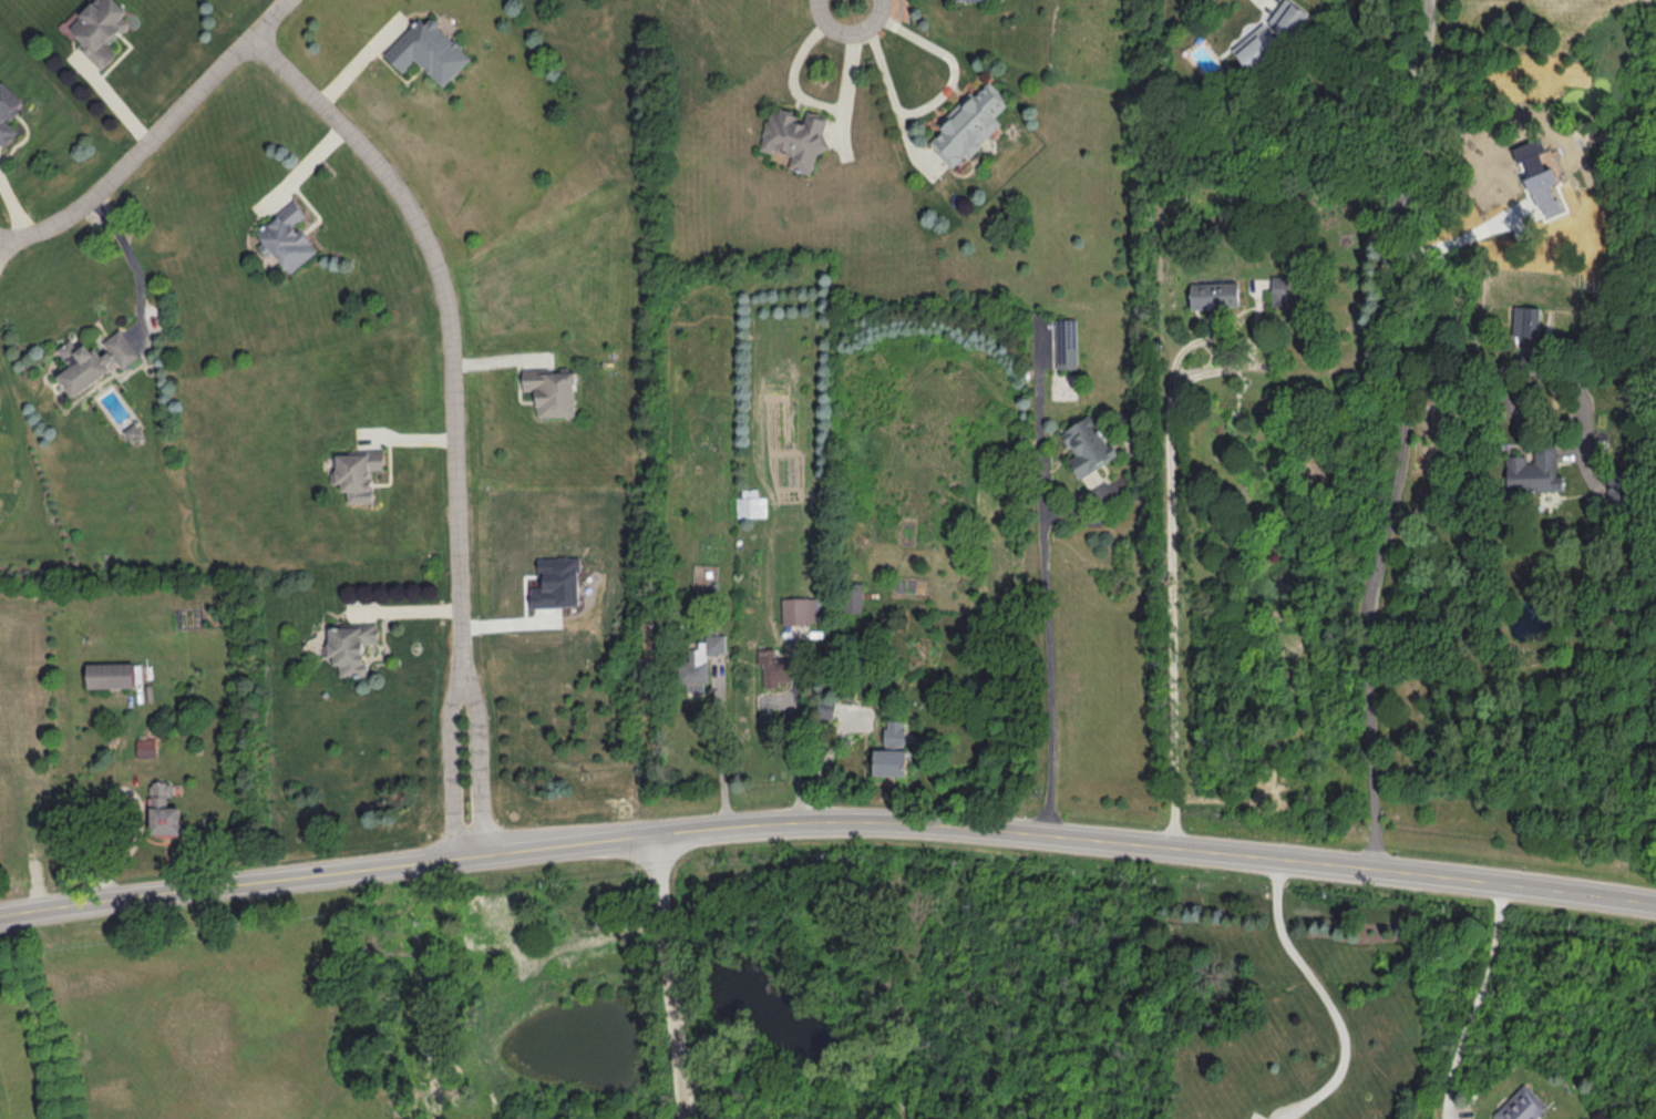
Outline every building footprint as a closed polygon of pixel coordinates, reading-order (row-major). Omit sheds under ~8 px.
[(130,25),(124,18),(128,14),(115,0),(100,0),(67,33),(104,71),(118,57),(108,47),(130,25)] [(1315,25),(1298,5),(1270,30),(1266,25),(1235,52),(1257,77),(1315,25)] [(472,61),(429,16),(386,56),(403,74),(418,60),(443,87),(472,61)] [(956,171),(1003,126),(996,119),(1011,104),(989,80),(940,128),(945,133),(931,145),(956,171)] [(4,149),(19,134),(9,124),(27,107),(4,83),(0,88),(0,144),(4,149)] [(816,176),(829,121),(772,107),(761,154),(791,161),(789,169),(816,176)] [(290,273),(319,253),(299,224),(308,218),(297,202),(258,230),(290,273)] [(1273,308),(1305,308),(1305,277),(1273,277),(1273,308)] [(1193,284),(1193,309),(1230,309),(1230,296),(1219,296),(1219,284),(1193,284)] [(1514,336),(1541,336),(1541,306),(1514,306),(1514,336)] [(1057,368),(1078,368),(1078,320),(1057,320),(1057,368)] [(140,357),(123,330),(95,348),(85,332),(59,349),(71,367),(59,374),(73,396),(120,366),(122,369),(140,357)] [(576,371),(524,371),(524,390),(537,390),(537,417),(576,417),(576,371)] [(1084,475),(1116,458),(1094,416),(1062,433),(1084,475)] [(1509,491),(1560,491),(1560,445),(1536,445),(1536,457),(1509,457),(1509,491)] [(373,470),(385,470),(385,452),(335,453),(337,484),(345,484),(346,503),(374,503),(373,470)] [(768,517),(768,497),(758,497),(758,490),(739,490),(739,517),(768,517)] [(863,582),(844,582),(844,613),(863,613),(863,582)] [(817,624),(817,598),(784,598),(784,624),(817,624)] [(330,627),(331,666),(341,666),(341,677),(368,677),(368,645),(380,645),(379,626),(330,627)] [(708,654),(727,653),(726,632),(707,633),(708,647),(689,647),(690,662),(681,662),(683,693),(709,692),(708,654)] [(764,664),(765,688),(792,688),(791,659),(776,659),(776,649),(759,650),(759,664),(764,664)] [(135,663),(89,663),(89,688),(135,688),(135,663)] [(887,746),(907,746),(907,721),(887,721),(887,746)] [(876,776),(908,776),(908,750),(876,750),(876,776)] [(152,835),(182,835),(182,807),(169,807),(169,797),(152,797),(152,835)] [(1527,1084),(1493,1116),(1496,1118),(1539,1118),(1550,1108),(1527,1084)]
